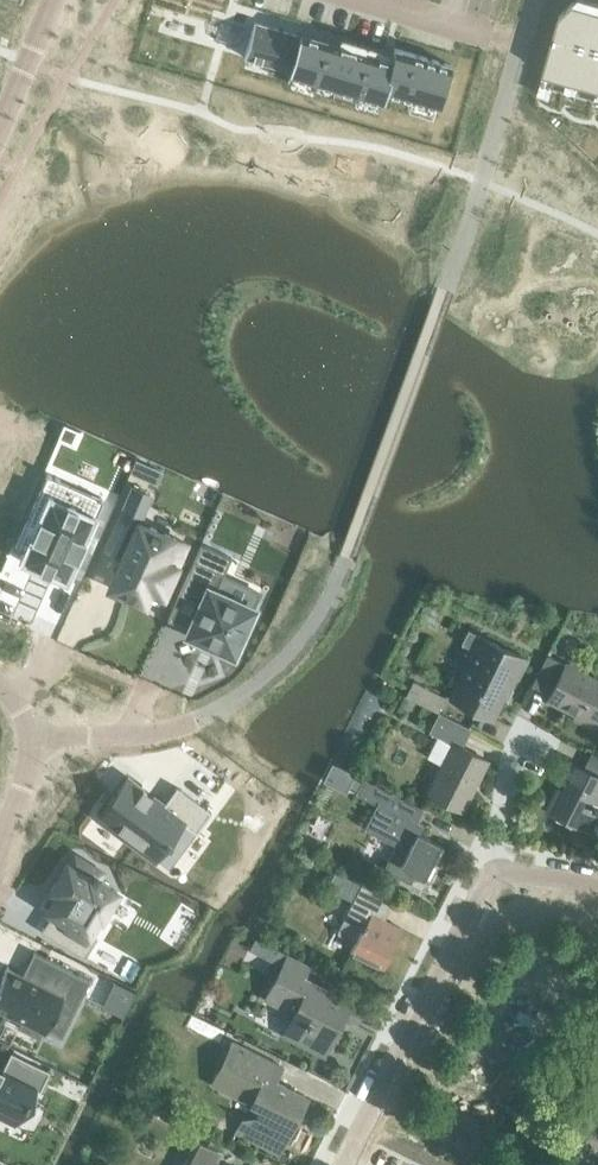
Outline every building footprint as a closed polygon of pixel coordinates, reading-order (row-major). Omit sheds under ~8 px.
[(543,71),(597,87),(597,6),(576,0),(573,0),(560,13),(543,71)] [(251,21),(241,55),(285,68),(284,71),(379,100),(383,88),(436,104),(448,63),(391,46),(388,58),(297,30),(296,34),(251,21)] [(64,424),(58,437),(71,443),(77,430),(64,424)] [(130,471),(144,477),(149,466),(135,460),(130,471)] [(46,469),(13,545),(22,549),(18,559),(65,580),(87,528),(100,534),(115,499),(46,469)] [(183,541),(170,535),(138,521),(150,495),(131,487),(105,548),(120,554),(122,555),(120,559),(118,558),(114,567),(116,568),(108,586),(143,601),(149,588),(162,594),(175,563),(184,543),(185,542),(183,541)] [(207,582),(186,631),(218,645),(240,596),(207,582)] [(451,697),(490,717),(511,674),(516,676),(525,658),(469,629),(462,642),(475,649),(451,697)] [(531,684),(549,694),(547,697),(576,712),(574,716),(593,726),(597,717),(597,680),(547,654),(531,684)] [(405,695),(437,711),(445,696),(413,680),(405,695)] [(427,793),(461,810),(487,759),(461,746),(471,728),(439,712),(429,731),(452,743),(427,793)] [(547,808),(597,834),(597,755),(584,748),(576,763),(575,762),(562,788),(558,786),(547,808)] [(346,789),(354,773),(333,761),(324,778),(346,789)] [(140,788),(126,778),(98,816),(155,858),(167,843),(169,844),(171,841),(169,839),(182,822),(195,832),(211,811),(176,786),(162,805),(151,796),(152,794),(151,793),(150,794),(143,788),(143,787),(142,786),(140,788)] [(412,879),(423,885),(443,845),(419,833),(423,824),(404,814),(410,802),(363,778),(355,793),(376,804),(364,828),(395,844),(383,869),(410,882),(412,879)] [(74,857),(70,864),(67,862),(51,889),(57,892),(47,909),(52,912),(41,930),(84,957),(96,936),(89,932),(99,916),(101,917),(117,891),(95,877),(98,871),(74,857)] [(350,950),(383,966),(401,928),(380,917),(390,898),(361,883),(337,931),(355,940),(350,950)] [(254,937),(248,951),(280,962),(285,948),(254,937)] [(21,1021),(18,1027),(38,1036),(41,1031),(43,1032),(43,1033),(44,1034),(46,1029),(61,1000),(76,1007),(83,992),(89,979),(38,954),(33,951),(32,953),(36,955),(25,977),(21,974),(7,967),(8,966),(7,965),(1,976),(0,976),(0,1010),(21,1021)] [(355,1020),(362,1006),(304,976),(309,966),(286,954),(265,999),(293,1013),(284,1030),(283,1030),(281,1035),(295,1042),(296,1041),(324,1055),(344,1014),(355,1020)] [(128,1006),(135,991),(114,981),(107,996),(128,1006)] [(203,1020),(191,1014),(185,1027),(196,1033),(203,1020)] [(275,1152),(290,1132),(304,1094),(276,1081),(283,1067),(234,1042),(227,1052),(216,1086),(260,1108),(257,1114),(242,1117),(235,1132),(275,1152)] [(10,1051),(2,1067),(0,1066),(0,1104),(17,1113),(31,1086),(39,1089),(50,1070),(10,1051)] [(219,1163),(224,1153),(192,1138),(179,1164),(222,1164),(219,1163)]
